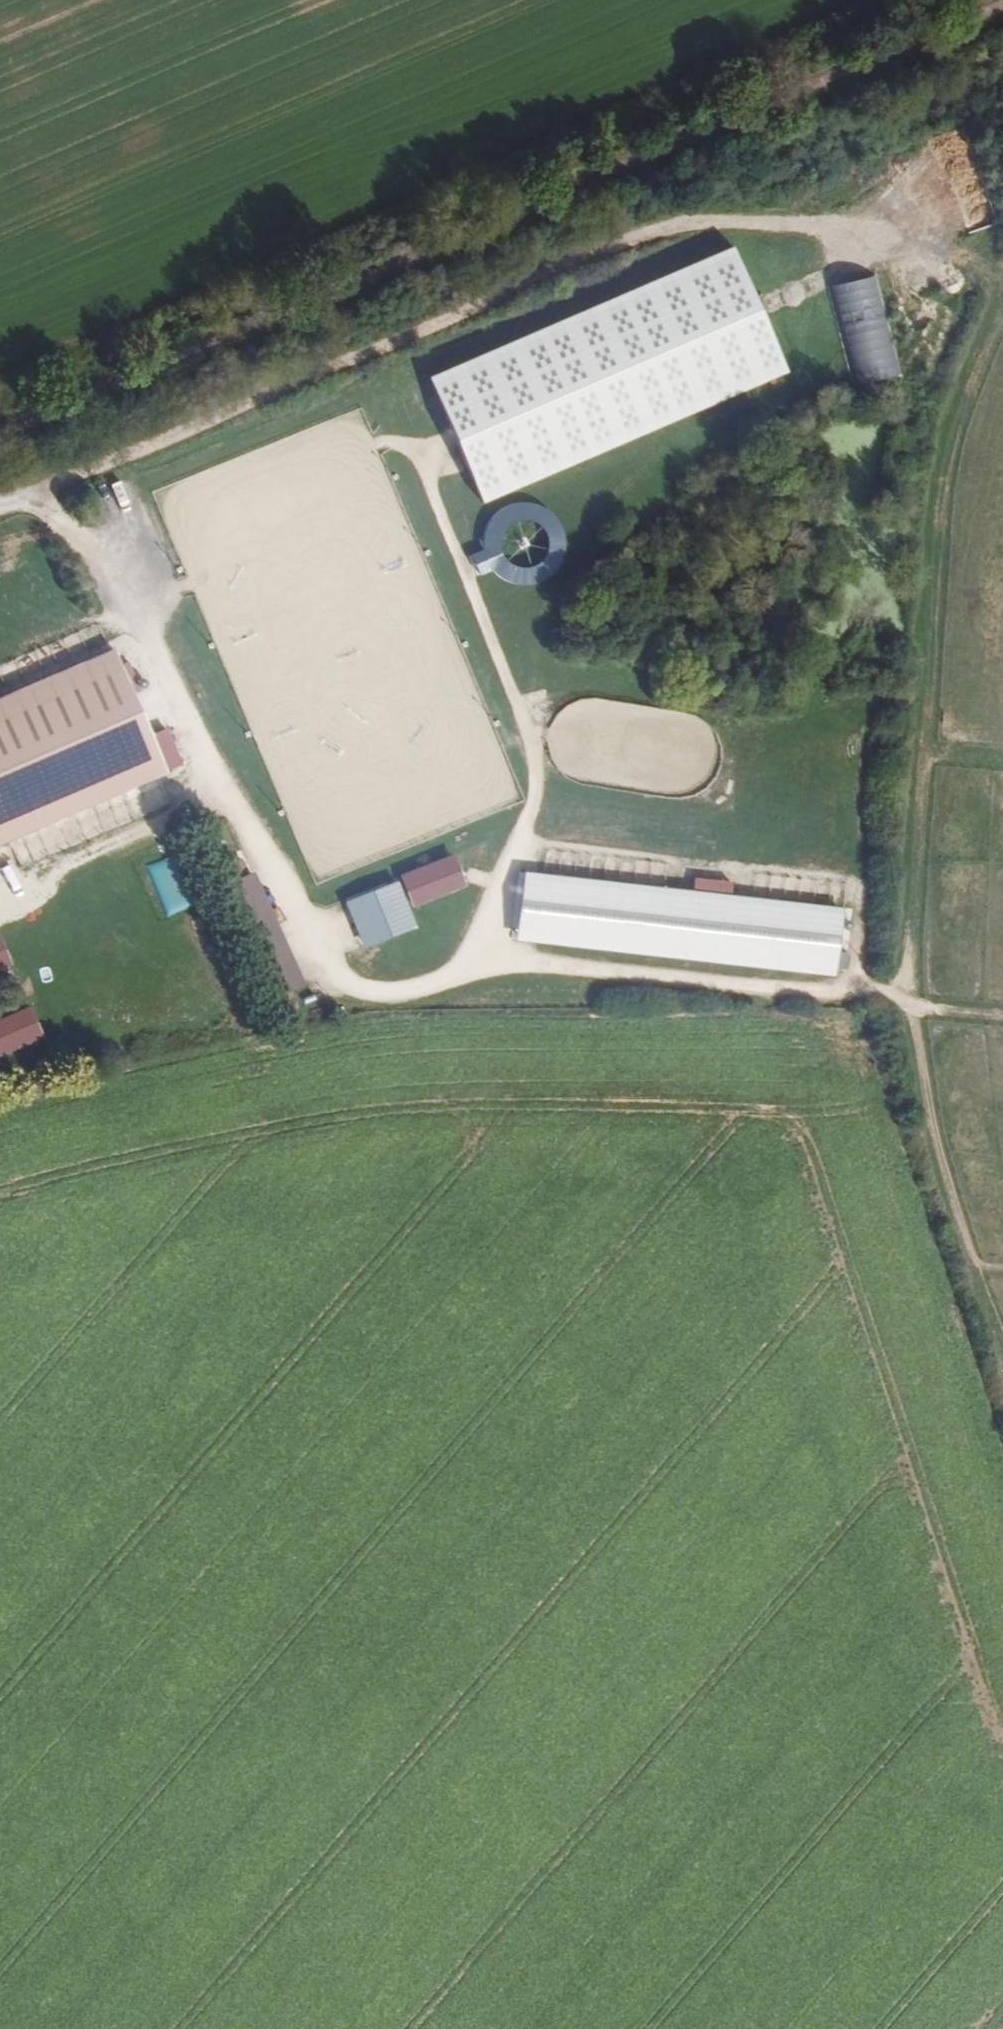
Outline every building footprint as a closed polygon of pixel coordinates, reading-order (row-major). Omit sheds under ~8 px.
[(957,189),(970,230),(997,221),(983,180),(957,189)] [(738,246),(423,376),(454,449),(479,511),(794,381),(738,246)] [(878,277),(831,287),(856,395),(903,385),(878,277)] [(532,585),(545,580),(555,571),(562,559),(566,546),(565,533),(560,520),(551,509),(540,502),(526,499),(513,500),(500,505),(489,513),(482,525),(479,538),(480,552),(485,564),(493,575),(505,582),(518,586),(532,585)] [(109,653),(37,683),(0,698),(0,847),(17,839),(159,780),(109,653)] [(135,855),(157,920),(197,907),(175,841),(135,855)] [(452,854),(400,874),(413,907),(465,886),(452,854)] [(306,984),(256,869),(228,881),(278,996),(306,984)] [(841,910),(524,873),(516,940),(833,977),(841,910)] [(397,882),(345,902),(363,947),(414,927),(397,882)] [(8,963),(0,939),(0,966),(8,963)] [(0,1019),(0,1056),(45,1038),(33,1006),(0,1019)]
